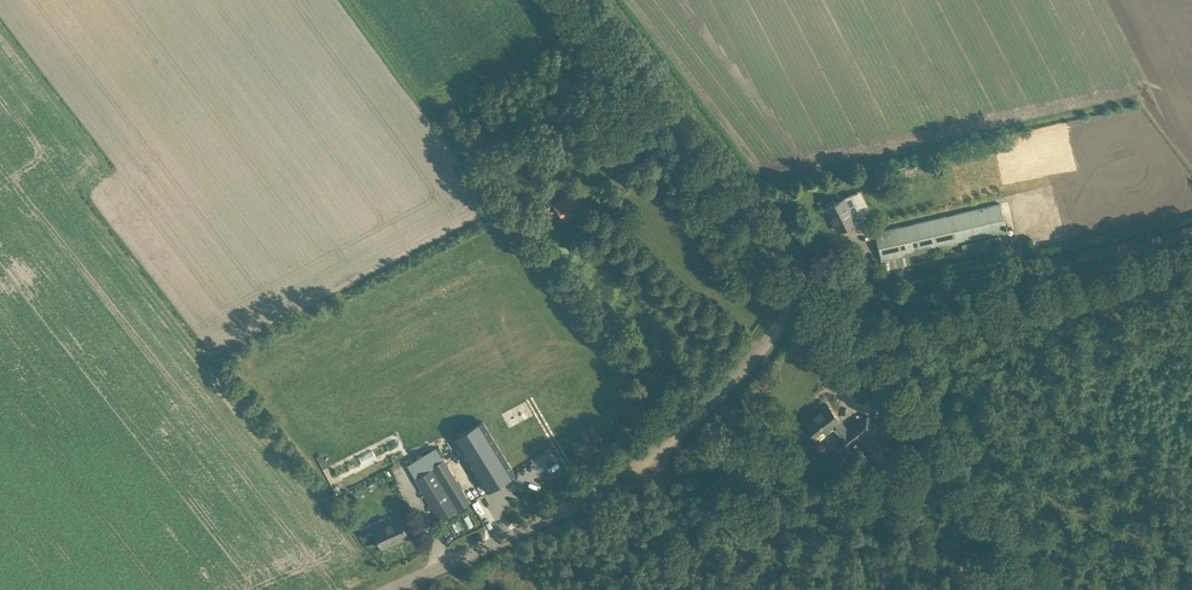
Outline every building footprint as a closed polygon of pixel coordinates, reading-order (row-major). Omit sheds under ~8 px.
[(908,182),(905,169),(893,171),(896,185),(908,182)] [(554,203),(556,206),(563,215),(580,203),(571,191),(554,203)] [(853,196),(846,199),(845,198),(837,201),(826,207),(831,216),(833,216),(840,230),(851,224),(857,221),(856,219),(863,216),(853,196)] [(1008,232),(1004,213),(1002,203),(877,232),(883,260),(1008,232)] [(518,216),(527,229),(545,215),(538,205),(529,211),(527,209),(518,216)] [(833,426),(840,435),(848,430),(840,420),(841,420),(828,404),(806,421),(818,437),(833,426)] [(848,430),(840,435),(848,446),(860,437),(875,456),(891,444),(867,414),(848,430)] [(454,438),(485,489),(514,471),(483,421),(454,438)] [(416,478),(435,509),(441,519),(471,501),(445,458),(436,463),(435,461),(432,463),(427,457),(411,467),(417,477),(416,478)] [(401,516),(373,528),(371,524),(362,528),(366,537),(377,532),(383,546),(409,534),(401,516)]
